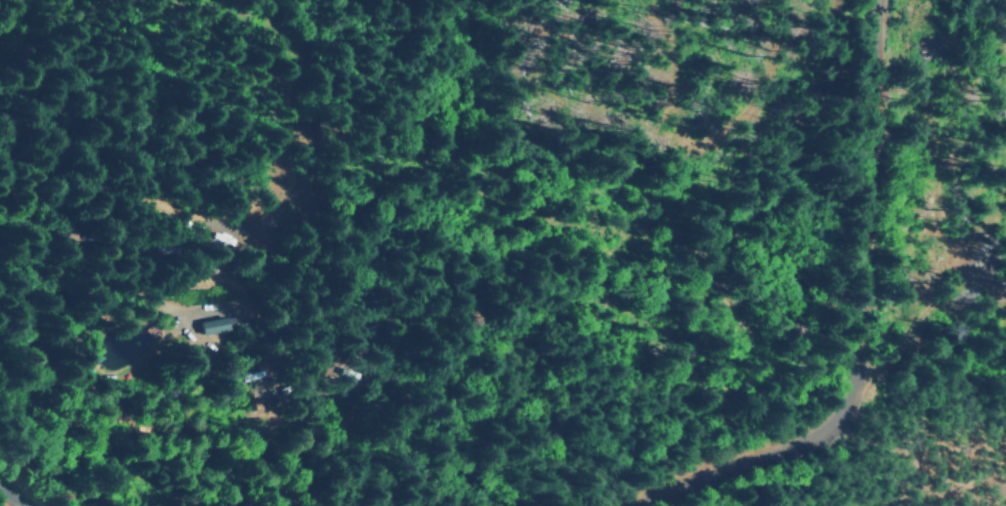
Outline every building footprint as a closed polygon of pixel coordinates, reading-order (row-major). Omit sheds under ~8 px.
[(196,321),(198,335),(226,331),(224,317),(196,321)]
